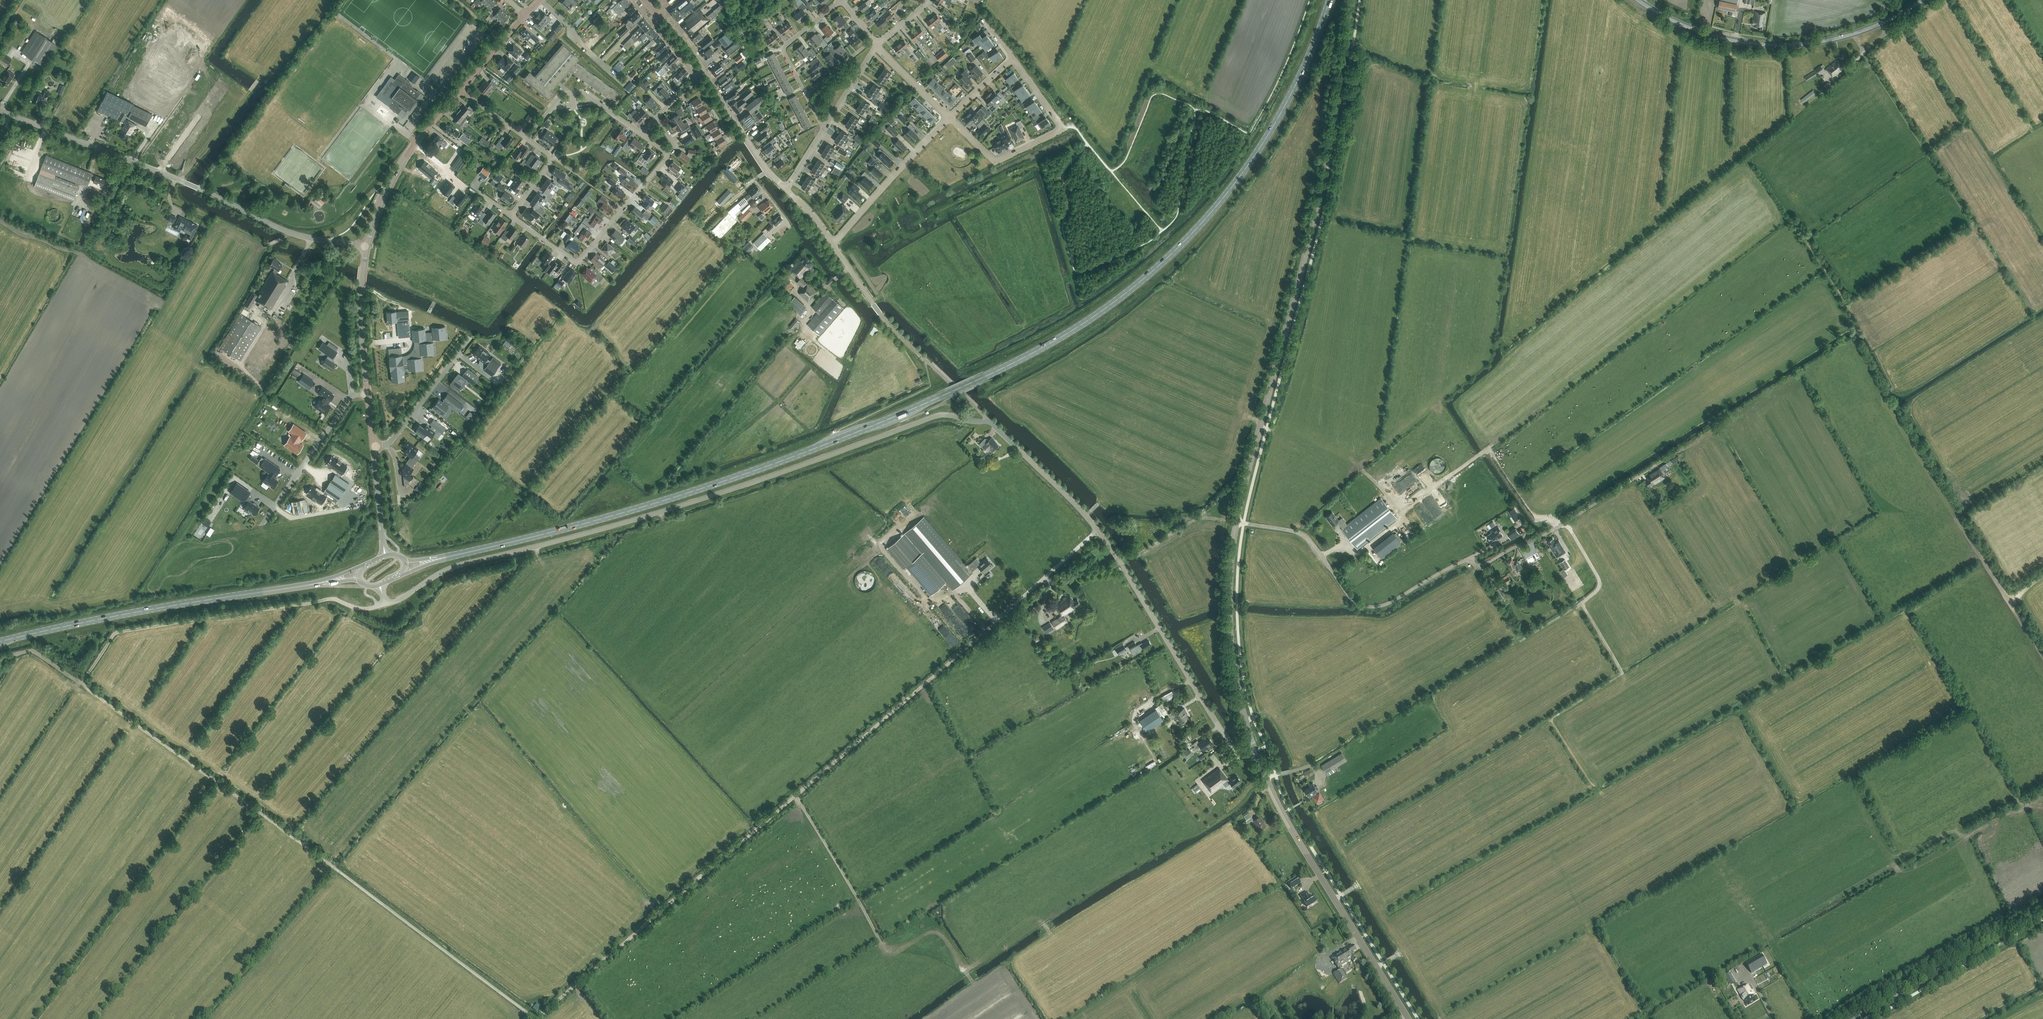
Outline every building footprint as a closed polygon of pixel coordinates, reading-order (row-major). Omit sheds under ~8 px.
[(485,10),(487,12),(485,13),(488,16),(492,12),(493,11),(490,8),(496,2),(494,0),(490,0),(485,5),(488,7),(485,10)] [(578,3),(574,0),(564,0),(561,3),(564,6),(567,10),(572,5),(574,7),(578,3)] [(625,8),(626,6),(621,0),(612,8),(619,16),(622,14),(625,10),(626,9),(625,8)] [(676,7),(675,8),(673,8),(670,11),(670,12),(677,20),(678,21),(686,14),(687,14),(687,13),(686,12),(692,7),(693,8),(695,6),(694,6),(702,0),(684,0),(676,7)] [(689,36),(708,19),(705,16),(704,17),(701,14),(703,13),(699,9),(707,2),(705,0),(703,0),(695,7),(695,6),(693,8),(692,9),(695,12),(684,21),(687,24),(682,27),(689,36)] [(729,3),(726,0),(716,0),(722,8),(729,3)] [(802,2),(800,0),(794,0),(793,1),(800,10),(793,16),(799,22),(807,15),(803,10),(806,7),(802,2)] [(870,2),(868,0),(865,2),(859,7),(863,12),(869,7),(867,5),(870,2)] [(888,1),(887,0),(882,0),(877,4),(881,8),(886,4),(888,1)] [(1738,4),(1739,0),(1720,0),(1719,7),(1731,9),(1730,15),(1735,15),(1736,10),(1737,11),(1738,4)] [(808,3),(805,5),(811,12),(814,10),(808,3)] [(631,16),(637,10),(633,5),(629,9),(628,9),(626,11),(625,10),(622,14),(624,16),(628,12),(631,16)] [(488,16),(487,17),(490,20),(491,18),(493,20),(495,17),(498,20),(504,12),(500,8),(495,15),(492,12),(488,16)] [(630,28),(643,16),(638,10),(625,22),(627,25),(626,26),(627,27),(619,34),(621,36),(620,36),(620,37),(629,29),(628,29),(629,27),(630,28)] [(711,20),(717,14),(714,10),(707,16),(711,20)] [(870,21),(878,14),(875,10),(867,16),(870,21)] [(540,13),(538,16),(547,24),(549,21),(551,19),(542,11),(540,14),(540,13)] [(887,20),(892,15),(889,11),(881,17),(882,19),(877,23),(881,28),(889,22),(887,20)] [(1763,24),(1764,24),(1766,13),(1763,12),(1760,12),(1757,12),(1756,11),(1755,23),(1753,23),(1753,25),(1754,25),(1754,27),(1757,27),(1758,27),(1758,29),(1762,29),(1763,24)] [(504,12),(498,20),(500,22),(498,25),(500,26),(498,28),(501,30),(506,25),(503,23),(509,16),(504,12)] [(936,14),(932,18),(940,29),(942,27),(938,21),(940,19),(936,14)] [(846,29),(850,26),(846,21),(844,18),(843,19),(839,15),(834,19),(839,27),(842,25),(846,29)] [(547,24),(538,16),(536,18),(534,21),(536,23),(534,25),(541,31),(547,24)] [(642,27),(628,39),(633,44),(637,40),(639,38),(638,38),(651,26),(644,17),(638,23),(642,27)] [(786,24),(781,18),(779,20),(788,31),(793,27),(788,22),(786,24)] [(940,29),(932,18),(927,22),(931,27),(933,25),(938,30),(940,29)] [(788,31),(779,20),(777,21),(782,27),(779,30),(783,35),(788,31)] [(557,33),(563,25),(559,21),(552,29),(557,33)] [(830,35),(834,32),(832,30),(831,30),(827,25),(822,29),(827,36),(824,38),(828,42),(832,38),(830,35)] [(651,26),(640,36),(643,39),(646,36),(651,41),(658,34),(653,28),(651,26)] [(770,32),(768,29),(766,26),(764,28),(766,30),(765,30),(775,42),(780,38),(775,32),(772,35),(770,32)] [(920,27),(915,31),(924,42),(926,40),(924,37),(923,37),(921,34),(924,32),(920,27)] [(775,42),(765,30),(766,30),(764,28),(762,30),(768,38),(765,40),(770,46),(775,42)] [(854,47),(861,41),(857,37),(858,36),(851,28),(847,32),(852,38),(849,41),(854,47)] [(537,42),(539,39),(533,34),(527,29),(521,35),(527,41),(530,37),(537,42)] [(695,44),(703,37),(698,30),(690,37),(695,44)] [(21,52),(43,66),(56,45),(35,31),(21,52)] [(924,42),(915,31),(911,35),(915,40),(917,38),(919,40),(922,43),(924,46),(926,44),(924,42)] [(719,39),(725,47),(733,41),(726,33),(719,39)] [(650,42),(643,48),(645,50),(648,47),(648,48),(649,47),(649,46),(651,43),(653,42),(654,43),(656,41),(658,43),(662,39),(658,34),(651,41),(650,42)] [(815,34),(808,40),(814,47),(820,43),(822,46),(824,48),(828,45),(826,43),(822,38),(820,39),(815,34)] [(982,45),(990,39),(987,34),(982,37),(980,34),(973,39),(975,42),(978,40),(982,45)] [(710,36),(700,44),(704,49),(714,41),(710,36)] [(985,50),(994,44),(990,39),(982,45),(985,50)] [(728,54),(740,45),(736,40),(724,49),(725,51),(726,53),(727,52),(728,54)] [(910,53),(905,47),(908,45),(904,40),(899,44),(908,55),(910,53)] [(658,54),(667,45),(664,42),(663,43),(662,42),(654,49),(658,54)] [(522,51),(513,44),(508,50),(513,55),(517,58),(520,55),(519,54),(522,51)] [(550,90),(567,70),(570,72),(571,71),(576,74),(576,75),(610,99),(611,98),(616,101),(621,94),(611,88),(575,61),(577,58),(570,52),(571,51),(563,44),(556,52),(537,74),(535,76),(529,72),(524,78),(548,99),(554,92),(550,90)] [(808,51),(803,44),(795,51),(801,59),(807,55),(810,59),(816,54),(811,48),(808,51)] [(836,44),(831,48),(835,53),(837,51),(841,56),(847,52),(841,44),(838,47),(836,44)] [(908,55),(899,44),(894,48),(898,53),(901,51),(906,57),(908,55)] [(835,53),(831,48),(828,45),(823,50),(827,55),(825,58),(831,65),(837,60),(833,55),(835,53)] [(714,52),(709,46),(700,53),(705,59),(714,52)] [(662,63),(673,52),(670,49),(669,50),(667,48),(656,57),(662,63)] [(920,48),(918,50),(926,60),(929,58),(920,48)] [(940,61),(948,55),(943,49),(936,55),(940,61)] [(1002,55),(998,50),(990,56),(994,61),(1002,55)] [(744,59),(747,56),(743,51),(740,53),(740,54),(734,59),(737,63),(743,58),(744,59)] [(527,60),(531,56),(527,52),(523,56),(527,60)] [(967,55),(971,61),(976,58),(972,52),(967,55)] [(767,57),(771,65),(778,61),(774,53),(767,57)] [(4,54),(1,59),(8,64),(12,59),(4,54)] [(679,67),(675,62),(678,59),(674,54),(665,64),(667,67),(668,67),(672,71),(674,69),(675,70),(679,67)] [(153,106),(172,60),(164,57),(145,103),(153,106)] [(510,65),(513,62),(507,57),(505,60),(502,57),(497,63),(506,70),(511,65),(510,65)] [(818,69),(823,65),(817,57),(810,63),(814,68),(812,69),(814,71),(810,74),(815,79),(821,73),(818,69)] [(1840,63),(1837,59),(1826,68),(1833,77),(1841,71),(1840,70),(1846,65),(1843,61),(1840,63)] [(740,70),(746,65),(743,62),(743,61),(737,66),(740,70)] [(781,68),(778,61),(771,65),(774,72),(781,68)] [(616,64),(613,68),(618,73),(621,69),(616,64)] [(710,70),(715,77),(720,73),(720,72),(724,69),(722,67),(723,67),(723,66),(723,65),(723,64),(722,64),(721,64),(720,64),(716,67),(715,66),(710,70)] [(517,65),(505,79),(508,82),(520,69),(517,65)] [(970,70),(977,78),(983,73),(975,65),(970,70)] [(688,78),(685,75),(688,72),(684,68),(675,76),(680,81),(680,80),(683,83),(688,78)] [(785,76),(781,68),(774,72),(778,79),(785,76)] [(884,69),(881,74),(887,78),(890,80),(891,78),(889,76),(891,73),(884,69)] [(15,75),(7,70),(1,79),(4,81),(2,84),(6,87),(8,84),(9,84),(15,75)] [(633,79),(638,74),(635,70),(629,75),(633,79)] [(967,77),(970,75),(965,70),(960,74),(962,76),(959,79),(967,88),(972,83),(967,77)] [(1807,80),(1817,74),(1814,71),(1805,77),(1807,80)] [(415,84),(420,77),(415,73),(410,80),(415,84)] [(1010,84),(1018,78),(1014,73),(1006,79),(1010,84)] [(416,99),(421,93),(417,90),(417,91),(407,84),(409,82),(398,74),(393,82),(391,81),(389,84),(385,89),(383,87),(379,92),(382,93),(379,98),(390,106),(389,108),(402,118),(408,109),(409,110),(417,100),(416,99)] [(727,77),(725,75),(718,80),(719,81),(718,82),(721,86),(729,80),(733,76),(732,74),(727,77)] [(881,74),(877,79),(884,84),(887,78),(881,74)] [(789,83),(785,76),(778,79),(782,87),(789,83)] [(928,83),(935,90),(941,85),(937,81),(938,79),(935,76),(929,83),(928,83)] [(492,81),(489,84),(485,80),(481,85),(481,86),(479,89),(485,94),(490,88),(493,90),(499,83),(493,77),(493,78),(491,80),(492,81)] [(720,87),(725,93),(735,85),(733,82),(734,81),(732,79),(721,87),(721,86),(720,87)] [(630,93),(636,86),(632,83),(631,82),(625,89),(630,93)] [(664,89),(667,87),(662,82),(657,87),(660,90),(657,92),(658,93),(657,93),(660,95),(664,99),(669,94),(664,89)] [(1825,90),(1831,86),(1828,82),(1821,88),(1819,90),(1821,93),(1825,90)] [(645,86),(642,83),(640,85),(646,92),(649,89),(645,86)] [(793,91),(789,83),(782,87),(786,94),(793,91)] [(942,83),(941,85),(935,90),(942,97),(948,92),(944,88),(945,86),(942,83)] [(874,84),(870,89),(877,94),(879,95),(882,98),(884,96),(878,92),(880,89),(874,84)] [(1018,95),(1026,89),(1023,84),(1015,90),(1018,95)] [(735,90),(734,91),(733,90),(727,94),(727,96),(726,97),(728,101),(737,96),(735,94),(737,92),(736,91),(741,88),(739,85),(734,88),(735,90)] [(745,100),(753,93),(748,88),(740,95),(742,98),(737,102),(736,101),(730,105),(736,113),(742,109),(741,108),(747,103),(745,100)] [(32,102),(39,105),(42,96),(46,97),(48,91),(43,89),(42,91),(37,89),(32,102)] [(879,95),(877,94),(870,89),(867,94),(873,99),(875,96),(881,99),(882,98),(879,95)] [(1022,100),(1030,94),(1026,89),(1018,95),(1022,100)] [(949,90),(948,92),(942,97),(950,104),(955,99),(951,95),(953,93),(949,90)] [(993,90),(989,94),(995,101),(998,99),(1003,104),(1006,100),(1002,94),(999,96),(993,90)] [(1814,96),(1816,94),(1813,90),(1801,99),(1804,103),(1813,95),(1814,96)] [(151,115),(134,106),(134,105),(107,92),(102,102),(98,110),(116,119),(118,119),(117,120),(123,123),(126,116),(146,126),(151,115)] [(639,100),(632,93),(629,96),(635,103),(639,100)] [(993,104),(995,101),(989,94),(984,98),(990,105),(988,107),(992,112),(996,108),(993,104)] [(788,99),(792,106),(800,103),(796,95),(788,99)] [(655,105),(657,103),(651,97),(645,102),(652,109),(653,107),(655,107),(655,106),(655,105)] [(760,97),(757,97),(745,106),(751,113),(754,110),(757,108),(763,103),(763,100),(760,97)] [(922,104),(915,97),(908,104),(911,107),(913,105),(917,109),(922,104)] [(698,98),(692,102),(689,103),(690,105),(693,104),(696,109),(703,105),(698,98)] [(863,100),(859,105),(871,113),(873,111),(867,107),(870,104),(863,100)] [(1030,111),(1038,105),(1034,101),(1026,106),(1030,111)] [(804,110),(800,103),(792,106),(796,114),(804,110)] [(887,107),(885,110),(889,113),(891,109),(893,106),(889,103),(887,107)] [(639,109),(637,112),(635,109),(644,119),(649,115),(641,107),(642,107),(639,104),(636,106),(639,109)] [(929,110),(922,104),(917,109),(915,111),(918,114),(920,112),(924,116),(929,110)] [(470,115),(475,110),(469,105),(467,108),(464,105),(459,111),(465,117),(469,113),(470,115)] [(707,112),(703,105),(696,109),(693,111),(695,112),(697,111),(700,116),(707,112)] [(871,113),(859,105),(856,110),(863,114),(865,111),(870,115),(871,113)] [(1033,116),(1041,110),(1038,105),(1030,111),(1033,116)] [(670,123),(672,126),(682,120),(680,117),(683,115),(682,113),(683,112),(681,108),(675,111),(678,115),(670,119),(671,122),(670,123),(670,122),(670,123)] [(969,113),(964,119),(970,124),(976,118),(979,121),(986,113),(981,108),(976,112),(973,109),(972,110),(969,113)] [(644,119),(635,109),(628,116),(633,121),(635,119),(640,123),(644,119)] [(757,121),(763,116),(759,111),(757,112),(756,113),(754,110),(751,113),(750,112),(740,120),(747,128),(756,120),(757,121)] [(807,118),(804,110),(796,114),(800,121),(807,118)] [(929,110),(924,116),(922,118),(925,121),(927,119),(931,123),(936,118),(929,110)] [(462,121),(465,117),(459,111),(453,118),(456,121),(454,123),(459,127),(463,123),(462,121)] [(530,123),(535,116),(530,112),(525,119),(530,123)] [(712,119),(707,112),(700,116),(704,121),(701,123),(702,125),(705,123),(712,119)] [(852,115),(849,120),(855,125),(856,124),(858,126),(857,126),(861,129),(862,127),(857,123),(859,120),(852,115)] [(871,117),(868,121),(875,126),(877,124),(878,122),(871,117)] [(1035,125),(1038,130),(1050,122),(1046,117),(1037,123),(1035,125)] [(811,125),(807,118),(800,121),(804,129),(811,125)] [(980,128),(977,131),(983,137),(983,136),(985,134),(987,132),(989,129),(990,130),(990,129),(985,124),(987,123),(983,119),(983,118),(976,125),(976,126),(977,125),(980,128)] [(127,120),(121,129),(122,130),(119,135),(127,140),(130,135),(131,135),(137,126),(127,120)] [(684,123),(682,120),(672,126),(674,129),(675,129),(677,131),(683,127),(685,131),(690,128),(691,127),(687,121),(684,123)] [(852,130),(855,125),(849,120),(845,125),(852,130)] [(1019,129),(1023,127),(1020,120),(1016,122),(1017,126),(1010,129),(1014,137),(1013,138),(1015,141),(1016,141),(1017,141),(1017,142),(1021,140),(1020,139),(1024,138),(1019,129)] [(717,128),(713,122),(707,126),(704,127),(705,129),(708,128),(711,133),(717,128)] [(765,131),(769,128),(765,122),(758,128),(762,133),(756,138),(760,144),(769,136),(765,131)] [(915,128),(910,123),(907,126),(910,129),(905,134),(913,142),(918,136),(913,131),(915,128)] [(696,124),(691,127),(690,128),(696,139),(702,135),(696,124)] [(889,124),(885,128),(891,134),(895,137),(898,133),(895,130),(889,124)] [(460,133),(455,129),(452,127),(451,128),(447,125),(445,127),(445,126),(443,129),(447,133),(446,134),(449,135),(450,135),(452,133),(457,136),(460,133)] [(624,131),(618,127),(612,136),(618,140),(619,139),(622,142),(626,137),(622,134),(624,131)] [(722,136),(717,128),(711,133),(708,135),(709,137),(712,135),(715,140),(722,136)] [(546,143),(552,134),(547,130),(541,139),(546,143)] [(842,130),(838,136),(850,144),(851,142),(846,138),(848,135),(842,130)] [(695,140),(690,133),(685,136),(686,137),(681,140),(684,145),(687,143),(687,144),(695,140)] [(1000,140),(993,143),(995,148),(997,151),(1000,150),(999,149),(1001,148),(1001,149),(1005,148),(1004,147),(1008,145),(1006,142),(1010,140),(1006,133),(999,136),(1000,140)] [(463,134),(459,138),(468,145),(472,140),(469,138),(463,134)] [(551,146),(557,138),(552,134),(546,143),(551,146)] [(444,147),(447,144),(443,141),(444,140),(442,138),(441,138),(438,135),(436,137),(434,139),(433,141),(438,146),(440,144),(444,147)] [(514,139),(508,135),(504,141),(500,138),(495,146),(500,149),(504,145),(507,147),(514,139)] [(726,143),(722,136),(715,140),(718,145),(716,147),(717,149),(720,147),(726,143)] [(850,144),(838,136),(835,141),(841,145),(842,144),(843,142),(848,146),(850,144)] [(872,136),(869,140),(871,142),(877,147),(880,144),(874,138),(872,136)] [(638,152),(643,145),(634,138),(630,144),(626,141),(621,148),(627,152),(631,147),(638,152)] [(772,144),(776,142),(773,138),(767,143),(769,145),(764,150),(771,158),(775,155),(772,152),(776,149),(772,144)] [(899,139),(894,144),(900,149),(903,152),(907,148),(904,145),(904,144),(899,139)] [(828,144),(824,149),(837,157),(838,155),(833,152),(835,148),(828,144)] [(529,150),(524,146),(519,153),(516,151),(513,156),(517,159),(520,156),(524,158),(529,150)] [(839,148),(837,151),(845,156),(847,152),(846,151),(840,147),(839,148)] [(147,148),(144,155),(160,162),(163,155),(147,148)] [(654,153),(649,149),(645,155),(642,153),(636,162),(641,166),(646,159),(649,161),(651,161),(652,159),(652,158),(651,158),(654,153)] [(682,151),(677,157),(685,163),(690,158),(692,154),(695,155),(696,151),(689,149),(688,153),(687,155),(682,151)] [(837,157),(824,149),(821,155),(828,159),(830,155),(836,159),(837,157)] [(880,154),(878,157),(889,167),(894,161),(883,151),(880,149),(877,151),(880,154)] [(783,161),(787,159),(782,153),(778,156),(781,160),(775,164),(779,169),(786,164),(783,161)] [(536,169),(542,161),(538,158),(539,157),(536,154),(532,159),(529,157),(526,163),(531,167),(532,166),(536,169)] [(47,155),(41,169),(75,182),(75,184),(56,176),(54,179),(40,173),(34,186),(73,202),(79,187),(80,184),(82,185),(83,184),(88,186),(90,179),(94,180),(93,182),(103,185),(105,179),(96,175),(96,176),(92,174),(93,173),(47,155)] [(467,159),(461,155),(455,164),(456,165),(453,168),(458,171),(467,159)] [(740,162),(741,160),(738,157),(734,161),(734,160),(729,165),(734,170),(741,163),(740,162)] [(876,167),(879,164),(872,158),(867,163),(873,168),(870,171),(878,178),(883,173),(876,167)] [(818,160),(815,165),(827,173),(828,171),(823,167),(825,164),(818,160)] [(844,166),(837,162),(836,162),(835,163),(831,160),(829,163),(841,170),(844,166)] [(425,161),(420,167),(422,169),(421,170),(428,176),(430,178),(433,175),(436,171),(430,166),(428,163),(427,164),(425,161)] [(680,168),(673,162),(669,167),(674,172),(672,174),(677,178),(681,173),(683,171),(683,170),(680,168)] [(827,173),(815,165),(811,171),(818,175),(820,171),(826,175),(827,173)] [(627,172),(618,166),(616,170),(618,171),(617,171),(624,176),(627,172)] [(483,167),(478,173),(484,178),(489,172),(483,167)] [(566,174),(559,169),(559,170),(556,167),(551,173),(559,179),(557,181),(566,187),(567,186),(569,183),(563,178),(566,174)] [(837,176),(841,171),(835,167),(831,172),(837,176)] [(526,182),(520,178),(522,175),(517,171),(514,174),(517,176),(513,181),(522,187),(526,182)] [(734,187),(739,183),(728,171),(723,175),(734,187)] [(863,178),(860,182),(863,184),(862,185),(865,187),(868,189),(873,184),(868,179),(871,177),(865,171),(860,176),(863,178)] [(494,178),(498,182),(502,176),(497,173),(494,178)] [(662,180),(662,181),(661,182),(661,184),(661,186),(663,187),(664,187),(666,186),(667,185),(669,186),(673,181),(667,176),(666,176),(663,173),(660,178),(662,180)] [(616,182),(610,178),(607,176),(605,177),(609,180),(607,182),(613,186),(616,182)] [(630,189),(635,182),(627,176),(622,182),(630,189)] [(808,176),(805,181),(811,185),(814,187),(817,189),(819,187),(813,183),(815,180),(808,176)] [(414,179),(409,185),(412,188),(411,189),(420,195),(425,188),(419,183),(420,183),(417,181),(417,182),(414,179)] [(562,185),(559,183),(554,180),(552,182),(547,179),(544,183),(552,189),(555,184),(560,188),(562,185)] [(445,185),(440,190),(448,196),(452,191),(451,190),(455,186),(449,181),(445,185)] [(522,187),(513,181),(510,186),(519,192),(522,187)] [(814,187),(811,185),(805,181),(801,186),(808,191),(810,187),(813,189),(816,191),(817,189),(814,187)] [(680,193),(685,187),(680,182),(675,189),(680,193)] [(499,183),(496,187),(502,191),(499,194),(501,196),(500,198),(503,200),(504,200),(509,204),(514,197),(503,190),(505,188),(499,183)] [(544,183),(540,188),(546,193),(544,195),(546,196),(550,199),(553,194),(550,192),(552,189),(544,183)] [(857,191),(860,188),(854,183),(850,188),(853,190),(850,194),(858,201),(863,196),(857,191)] [(739,207),(740,206),(747,200),(748,200),(752,196),(753,197),(759,193),(758,191),(761,189),(757,185),(748,192),(750,193),(745,197),(738,203),(728,212),(729,213),(712,230),(720,238),(737,221),(734,219),(736,217),(736,215),(735,214),(740,209),(739,207)] [(616,186),(612,192),(619,198),(619,197),(622,199),(625,194),(623,192),(624,191),(616,186)] [(462,192),(456,198),(453,196),(449,201),(454,206),(456,203),(460,206),(468,197),(462,192)] [(570,192),(565,199),(566,199),(569,202),(574,195),(570,192)] [(551,200),(550,199),(546,196),(544,199),(537,193),(533,198),(541,204),(543,201),(545,203),(547,201),(549,202),(551,200)] [(843,193),(839,199),(844,203),(848,198),(843,193)] [(650,206),(654,201),(653,200),(654,199),(651,196),(650,197),(646,194),(642,199),(645,201),(641,205),(646,210),(650,206)] [(723,195),(717,201),(721,206),(728,199),(723,195)] [(318,209),(324,202),(317,196),(311,203),(318,209)] [(599,209),(608,215),(610,212),(611,212),(611,211),(613,209),(605,203),(607,201),(601,196),(597,203),(601,206),(599,209)] [(539,207),(541,204),(533,198),(530,203),(537,208),(535,210),(541,214),(543,211),(543,209),(539,207)] [(768,209),(773,206),(768,200),(764,204),(763,203),(758,207),(764,214),(769,210),(768,209)] [(484,206),(478,202),(472,210),(470,213),(475,217),(475,218),(478,220),(483,213),(480,211),(484,206)] [(661,209),(666,214),(667,212),(669,213),(670,211),(671,212),(673,210),(665,204),(661,209)] [(750,204),(741,212),(742,213),(751,205),(750,204)] [(847,213),(849,211),(842,205),(836,212),(836,213),(834,216),(835,217),(838,220),(840,221),(842,218),(843,218),(845,216),(847,213)] [(589,209),(592,211),(593,212),(591,214),(589,216),(600,224),(603,219),(599,216),(601,213),(594,208),(591,206),(589,209)] [(651,215),(645,210),(643,213),(635,207),(631,212),(636,216),(635,217),(635,218),(636,219),(638,219),(639,219),(642,216),(646,220),(651,215)] [(536,218),(539,214),(534,210),(532,212),(526,208),(522,214),(530,221),(533,217),(536,218)] [(742,221),(751,212),(748,209),(739,218),(742,221)] [(489,224),(496,215),(490,210),(487,214),(484,212),(480,217),(481,218),(478,222),(482,224),(484,221),(489,224)] [(779,215),(772,221),(770,219),(767,221),(769,223),(770,224),(766,228),(769,231),(773,227),(772,225),(774,224),(776,225),(779,222),(782,219),(779,215)] [(600,224),(589,216),(588,219),(586,217),(582,222),(586,224),(588,222),(597,228),(600,224)] [(653,216),(649,220),(655,224),(658,220),(653,216)] [(198,226),(194,224),(180,217),(174,228),(185,234),(186,231),(193,235),(198,226)] [(499,234),(507,223),(501,218),(493,229),(499,234)] [(633,229),(635,231),(639,226),(632,221),(630,223),(627,220),(621,226),(629,233),(633,229)] [(585,228),(587,226),(582,222),(577,229),(588,238),(592,233),(585,228)] [(516,234),(518,231),(512,227),(508,232),(505,230),(500,237),(505,241),(508,237),(512,239),(514,236),(515,237),(516,234)] [(588,238),(577,229),(574,233),(575,234),(573,237),(576,239),(578,237),(585,242),(588,238)] [(624,238),(615,230),(610,236),(619,244),(624,238)] [(571,237),(567,233),(563,239),(567,242),(568,241),(569,243),(567,246),(572,250),(576,253),(580,247),(571,240),(569,239),(571,237)] [(761,250),(771,240),(763,233),(753,243),(761,250)] [(527,241),(529,239),(524,235),(522,237),(521,237),(517,243),(523,248),(528,242),(527,241)] [(486,247),(491,240),(485,236),(480,242),(486,247)] [(636,243),(629,237),(627,240),(634,246),(636,243)] [(608,255),(613,248),(618,252),(621,250),(612,242),(610,245),(607,242),(601,249),(608,255)] [(744,248),(747,252),(753,246),(750,243),(744,248)] [(551,265),(548,263),(553,256),(547,251),(541,260),(545,263),(542,268),(546,271),(551,265)] [(600,268),(605,262),(596,254),(591,260),(600,268)] [(808,282),(801,276),(808,268),(809,268),(809,269),(811,271),(814,269),(810,265),(812,262),(804,255),(800,259),(799,258),(790,269),(800,277),(796,281),(803,287),(798,293),(807,301),(817,290),(808,282)] [(288,283),(289,281),(276,274),(278,270),(279,271),(282,265),(277,262),(278,261),(274,258),(270,265),(275,268),(273,272),(272,272),(258,295),(253,292),(245,306),(249,309),(255,300),(271,310),(286,286),(284,285),(287,282),(288,283)] [(552,265),(547,272),(551,274),(554,270),(559,273),(565,265),(560,261),(557,263),(555,261),(552,265)] [(606,266),(612,272),(616,267),(610,261),(606,266)] [(603,277),(594,269),(591,271),(587,267),(581,273),(585,276),(584,277),(586,279),(587,278),(589,280),(588,280),(591,282),(593,279),(594,277),(599,282),(603,277)] [(573,277),(576,272),(571,269),(567,273),(563,278),(569,283),(573,278),(573,277)] [(563,283),(559,279),(554,286),(558,289),(560,286),(561,287),(563,283)] [(792,296),(783,288),(782,290),(781,289),(780,290),(781,291),(781,292),(789,299),(792,296)] [(818,334),(842,307),(824,291),(811,306),(817,312),(807,324),(818,334)] [(805,307),(793,296),(788,302),(800,313),(805,307)] [(396,311),(386,312),(387,323),(397,322),(398,333),(399,336),(402,337),(410,336),(409,319),(408,312),(396,313),(396,311)] [(240,360),(262,327),(241,314),(220,347),(240,360)] [(793,329),(799,321),(796,318),(790,326),(793,329)] [(434,354),(433,340),(446,338),(445,327),(431,328),(432,332),(425,333),(425,332),(419,329),(418,329),(412,333),(412,341),(414,341),(414,343),(414,344),(414,345),(414,347),(413,348),(413,349),(412,350),(411,352),(411,353),(409,354),(408,354),(407,355),(406,356),(405,356),(403,356),(402,356),(402,355),(389,356),(391,382),(405,381),(404,369),(409,368),(410,371),(422,370),(421,355),(434,354)] [(337,352),(327,345),(323,342),(318,348),(328,355),(326,358),(322,364),(322,366),(324,367),(325,367),(326,366),(331,370),(335,364),(332,362),(334,359),(333,358),(337,352)] [(479,346),(473,354),(481,360),(478,364),(480,366),(492,376),(502,363),(493,356),(490,360),(487,358),(490,354),(479,346)] [(301,373),(295,369),(292,373),(299,377),(301,373)] [(457,378),(456,377),(451,383),(459,389),(464,383),(464,384),(468,379),(473,384),(478,377),(468,369),(462,377),(459,375),(457,378)] [(310,387),(314,381),(304,374),(298,381),(305,386),(306,385),(310,387)] [(322,387),(318,393),(323,396),(321,400),(320,399),(315,406),(325,413),(326,412),(327,412),(328,410),(327,409),(330,406),(327,404),(329,401),(330,401),(334,395),(322,387)] [(433,407),(438,411),(439,410),(445,414),(444,413),(448,407),(449,404),(459,412),(464,406),(448,393),(445,397),(443,399),(444,400),(442,402),(438,400),(431,409),(433,407)] [(473,414),(469,411),(465,417),(469,420),(473,414)] [(434,419),(430,424),(432,426),(442,433),(445,428),(434,419)] [(306,433),(294,424),(289,431),(293,434),(291,437),(290,437),(285,445),(297,453),(303,445),(299,442),(301,439),(302,439),(306,433)] [(415,430),(414,431),(423,438),(427,433),(431,437),(433,435),(438,439),(442,433),(432,426),(430,428),(426,425),(424,428),(419,424),(417,427),(416,427),(415,429),(415,430)] [(989,449),(992,452),(998,445),(995,442),(995,441),(992,438),(991,438),(988,441),(986,439),(985,438),(979,444),(979,445),(982,448),(983,447),(985,449),(986,448),(988,450),(989,449)] [(413,451),(415,447),(407,440),(403,446),(406,449),(404,452),(410,457),(407,461),(402,468),(405,487),(412,477),(413,476),(408,472),(416,462),(411,458),(415,453),(413,451)] [(1667,467),(1670,465),(1673,463),(1673,464),(1680,459),(1677,454),(1674,456),(1675,458),(1660,467),(1661,469),(1659,469),(1646,477),(1648,480),(1646,482),(1648,486),(1653,483),(1654,484),(1665,477),(1663,475),(1670,471),(1667,467)] [(259,460),(252,455),(249,459),(257,464),(259,460)] [(274,478),(280,469),(265,458),(260,466),(269,473),(263,481),(273,488),(274,487),(275,487),(277,484),(276,483),(278,481),(274,478)] [(333,458),(328,466),(338,473),(336,475),(335,475),(330,483),(343,493),(349,485),(339,478),(341,475),(347,468),(333,458)] [(249,498),(247,496),(250,492),(237,483),(230,492),(243,502),(244,501),(247,503),(244,508),(245,508),(244,510),(249,513),(250,512),(254,515),(259,508),(248,500),(249,498)] [(313,488),(307,495),(321,505),(326,497),(328,494),(338,501),(343,493),(330,483),(324,492),(323,495),(313,488)] [(1431,493),(1447,515),(1452,511),(1437,489),(1431,493)] [(1358,549),(1397,518),(1381,498),(1347,524),(1342,518),(1339,520),(1332,512),(1326,517),(1332,526),(1337,522),(1342,528),(1342,529),(1358,549)] [(1433,514),(1437,518),(1443,513),(1439,508),(1433,514)] [(1428,513),(1422,518),(1428,523),(1433,519),(1428,513)] [(899,538),(886,549),(904,569),(907,567),(931,595),(946,582),(952,590),(972,573),(972,572),(978,566),(984,573),(993,565),(987,558),(982,563),(977,557),(967,566),(924,516),(904,533),(899,538)] [(202,523),(208,527),(211,521),(206,518),(202,523)] [(1496,540),(1503,536),(1498,527),(1491,531),(1491,533),(1487,536),(1491,542),(1496,539),(1496,540)] [(1510,538),(1519,533),(1516,529),(1508,534),(1510,538)] [(1371,546),(1380,558),(1400,544),(1392,532),(1371,546)] [(1557,557),(1566,552),(1559,541),(1556,543),(1553,538),(1548,541),(1549,543),(1548,544),(1557,557)] [(1523,568),(1518,561),(1515,562),(1514,561),(1513,561),(1512,559),(1507,562),(1509,566),(1508,567),(1511,571),(1516,568),(1517,571),(1523,568)] [(1569,566),(1567,563),(1565,559),(1560,563),(1564,570),(1569,566)] [(1505,584),(1511,580),(1509,577),(1508,575),(1501,579),(1503,581),(1505,584)] [(1505,597),(1499,587),(1499,588),(1497,585),(1493,588),(1501,600),(1505,597)] [(1074,608),(1080,604),(1078,599),(1074,602),(1070,595),(1054,605),(1061,616),(1052,622),(1056,629),(1068,622),(1064,615),(1075,609),(1074,608)] [(979,626),(973,620),(968,624),(974,631),(979,626)] [(1054,629),(1050,622),(1042,627),(1046,634),(1054,629)] [(1143,649),(1148,646),(1151,644),(1149,640),(1145,642),(1141,644),(1140,643),(1137,645),(1135,641),(1128,645),(1130,649),(1131,648),(1134,654),(1140,650),(1143,648),(1143,649)] [(1115,656),(1126,649),(1123,644),(1111,651),(1115,656)] [(1161,697),(1164,700),(1166,699),(1167,701),(1174,697),(1173,695),(1174,694),(1172,691),(1161,697)] [(1153,724),(1168,714),(1165,710),(1166,710),(1162,703),(1141,717),(1145,723),(1143,724),(1148,732),(1156,727),(1153,724)] [(1181,722),(1188,718),(1185,712),(1186,712),(1184,708),(1176,713),(1175,710),(1169,714),(1172,719),(1177,716),(1181,722)] [(1192,744),(1194,747),(1192,748),(1195,752),(1197,750),(1196,749),(1200,746),(1202,749),(1208,745),(1208,746),(1212,743),(1208,737),(1203,740),(1199,742),(1197,740),(1192,744)] [(1193,754),(1190,750),(1185,753),(1188,758),(1193,754)] [(1321,765),(1326,773),(1327,776),(1336,771),(1335,768),(1347,761),(1342,753),(1321,765)] [(1155,762),(1147,766),(1148,769),(1149,770),(1157,766),(1155,762)] [(1235,786),(1241,781),(1237,776),(1233,779),(1232,779),(1229,781),(1219,768),(1202,780),(1211,792),(1223,784),(1225,787),(1230,783),(1232,787),(1234,785),(1235,786)] [(1316,793),(1318,791),(1317,790),(1318,789),(1318,788),(1317,786),(1316,786),(1315,786),(1313,783),(1309,785),(1310,787),(1304,790),(1308,797),(1312,795),(1313,797),(1314,797),(1317,802),(1322,799),(1319,794),(1317,795),(1316,793)] [(1197,793),(1202,789),(1197,784),(1192,788),(1197,793)] [(1247,823),(1253,819),(1248,811),(1242,814),(1246,820),(1247,823)] [(1260,830),(1266,826),(1263,821),(1264,820),(1261,816),(1254,820),(1260,830)] [(1301,884),(1297,877),(1288,883),(1292,889),(1301,884)] [(1316,902),(1312,896),(1310,897),(1307,892),(1301,896),(1304,901),(1303,901),(1307,907),(1311,905),(1312,905),(1314,904),(1314,903),(1316,902)] [(1353,962),(1357,960),(1353,952),(1356,950),(1353,945),(1347,949),(1346,948),(1331,957),(1338,968),(1352,959),(1353,962)] [(1762,954),(1746,963),(1751,973),(1767,964),(1762,954)] [(1339,983),(1347,978),(1341,968),(1333,973),(1339,983)] [(1731,985),(1742,978),(1737,969),(1725,975),(1726,976),(1721,979),(1723,982),(1725,981),(1728,986),(1731,985)] [(1748,1005),(1756,1001),(1752,995),(1754,994),(1748,985),(1738,991),(1744,1000),(1745,1000),(1748,1005)]
